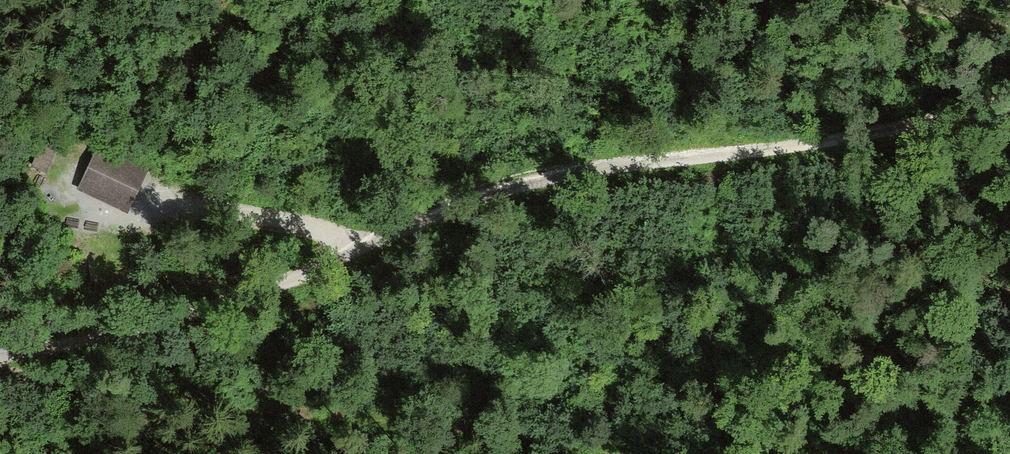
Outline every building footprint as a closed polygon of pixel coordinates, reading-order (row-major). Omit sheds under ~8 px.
[(147,170),(101,149),(81,191),(127,212),(147,170)]
